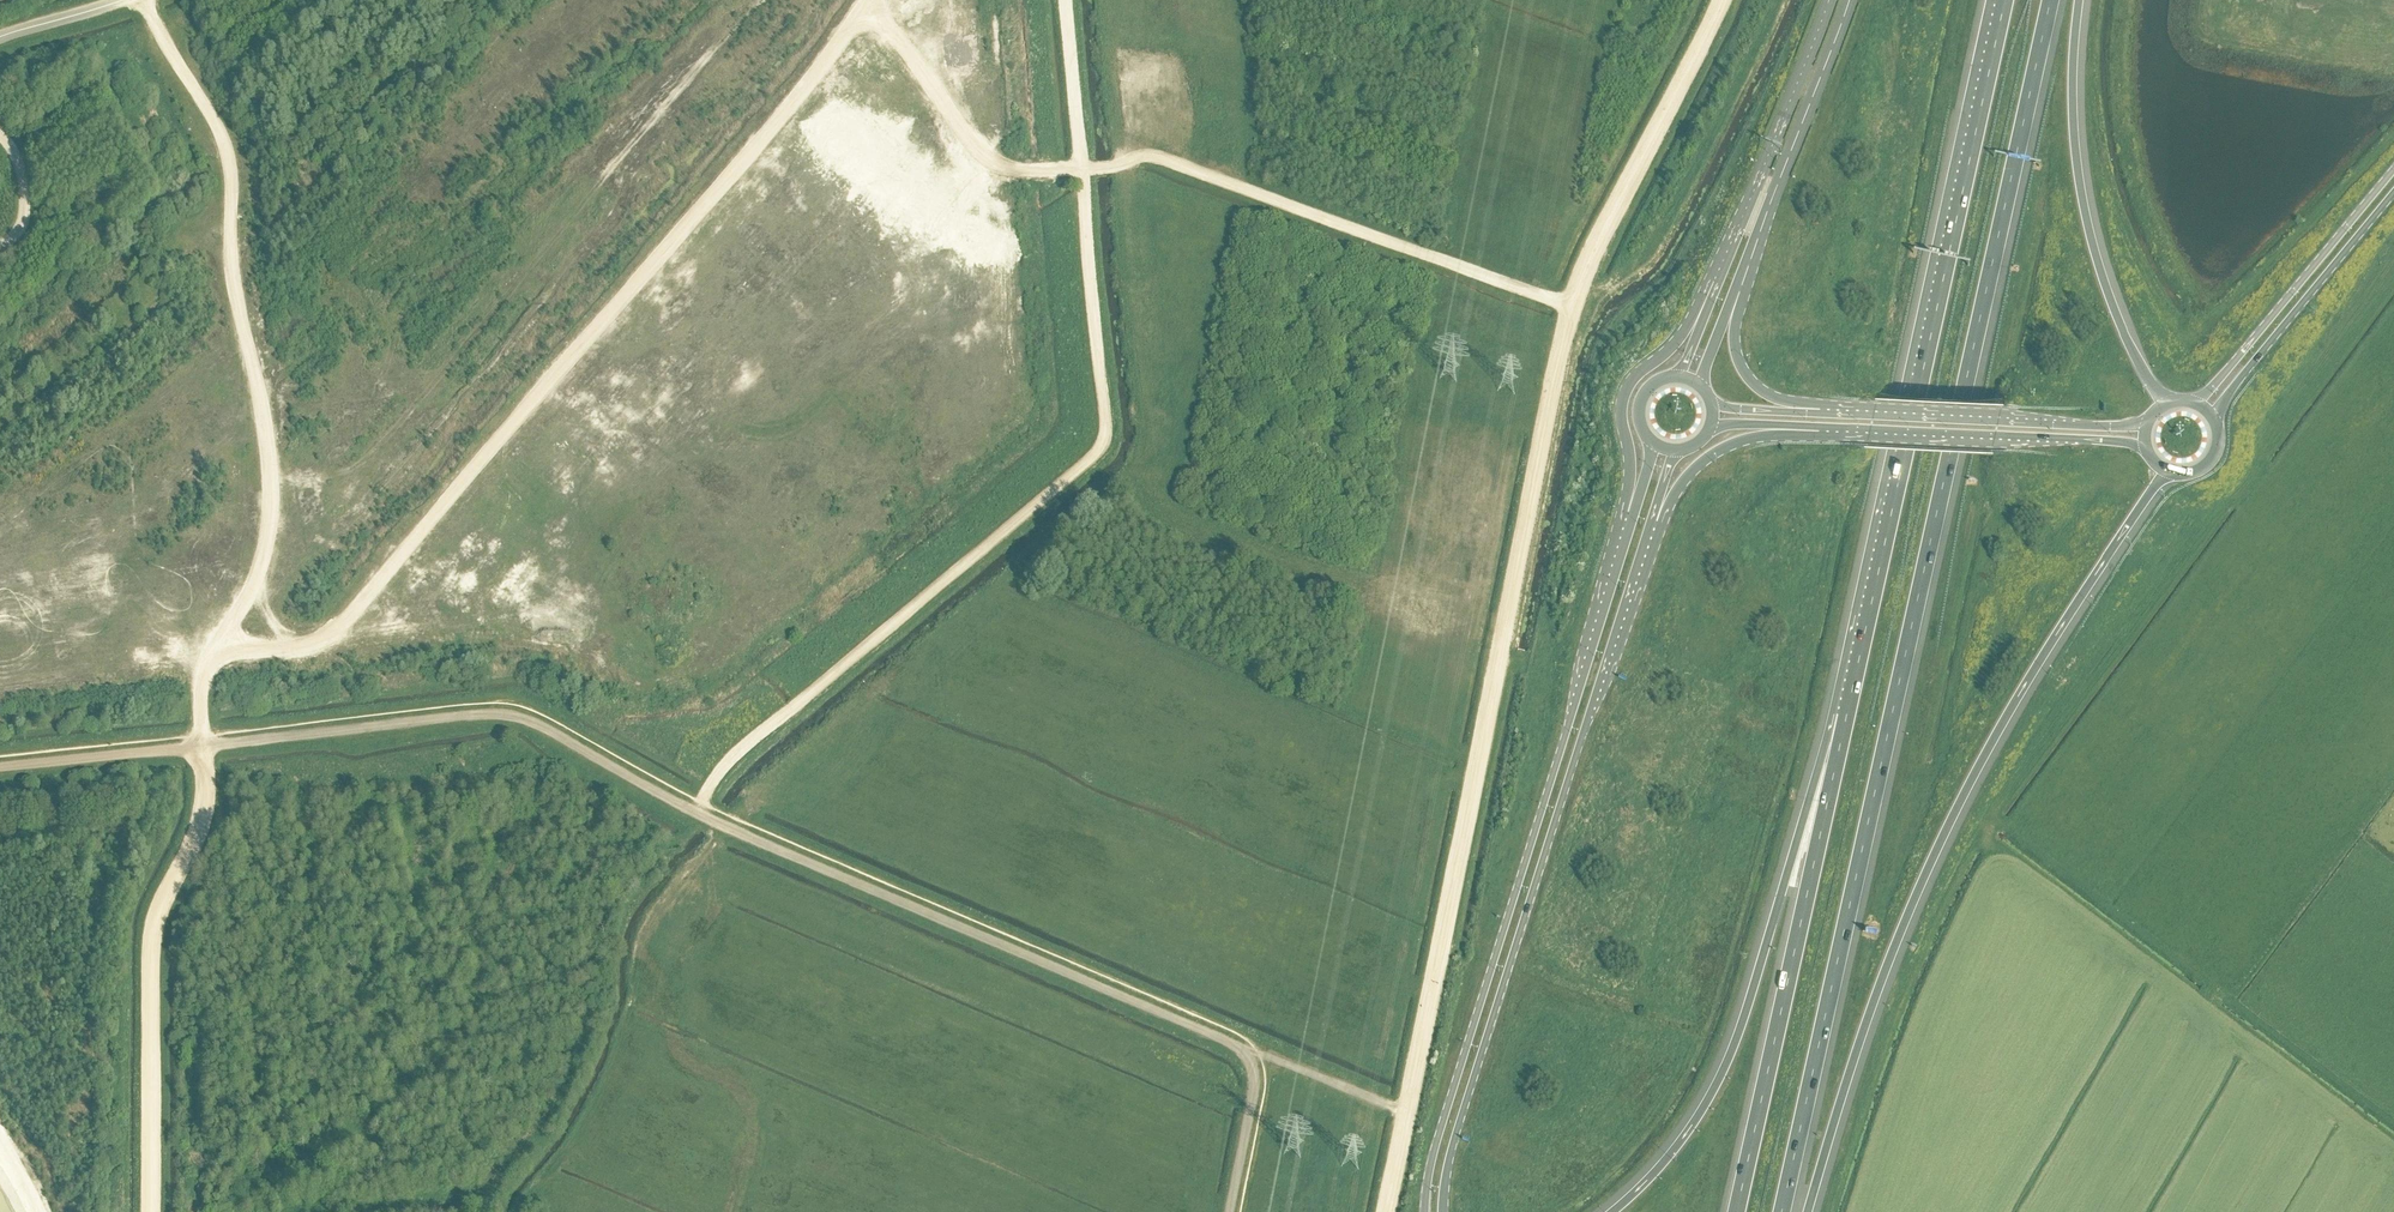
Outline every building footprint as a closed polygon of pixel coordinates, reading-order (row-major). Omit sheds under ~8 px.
[(1934,99),(1936,93),(1920,90),(1919,97),(1934,99)] [(1893,230),(1898,231),(1901,216),(1897,215),(1893,230)] [(1950,292),(1952,274),(1945,273),(1943,291),(1950,292)]
